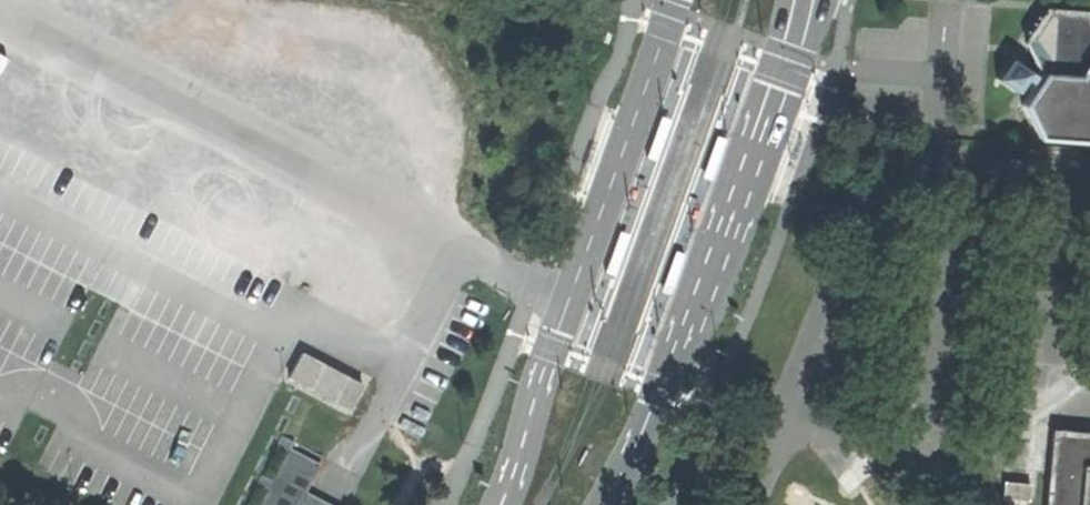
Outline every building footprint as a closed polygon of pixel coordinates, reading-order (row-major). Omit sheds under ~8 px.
[(1089,143),(1089,31),(1081,12),(1043,10),(1022,42),(1038,74),(1018,104),(1035,139),(1089,143)] [(1026,71),(1007,59),(994,78),(1013,91),(1026,71)] [(380,372),(315,340),(298,370),(363,400),(380,372)] [(1049,430),(1043,504),(1089,504),(1089,434),(1049,430)] [(291,440),(258,504),(331,504),(304,491),(322,456),(291,440)]
